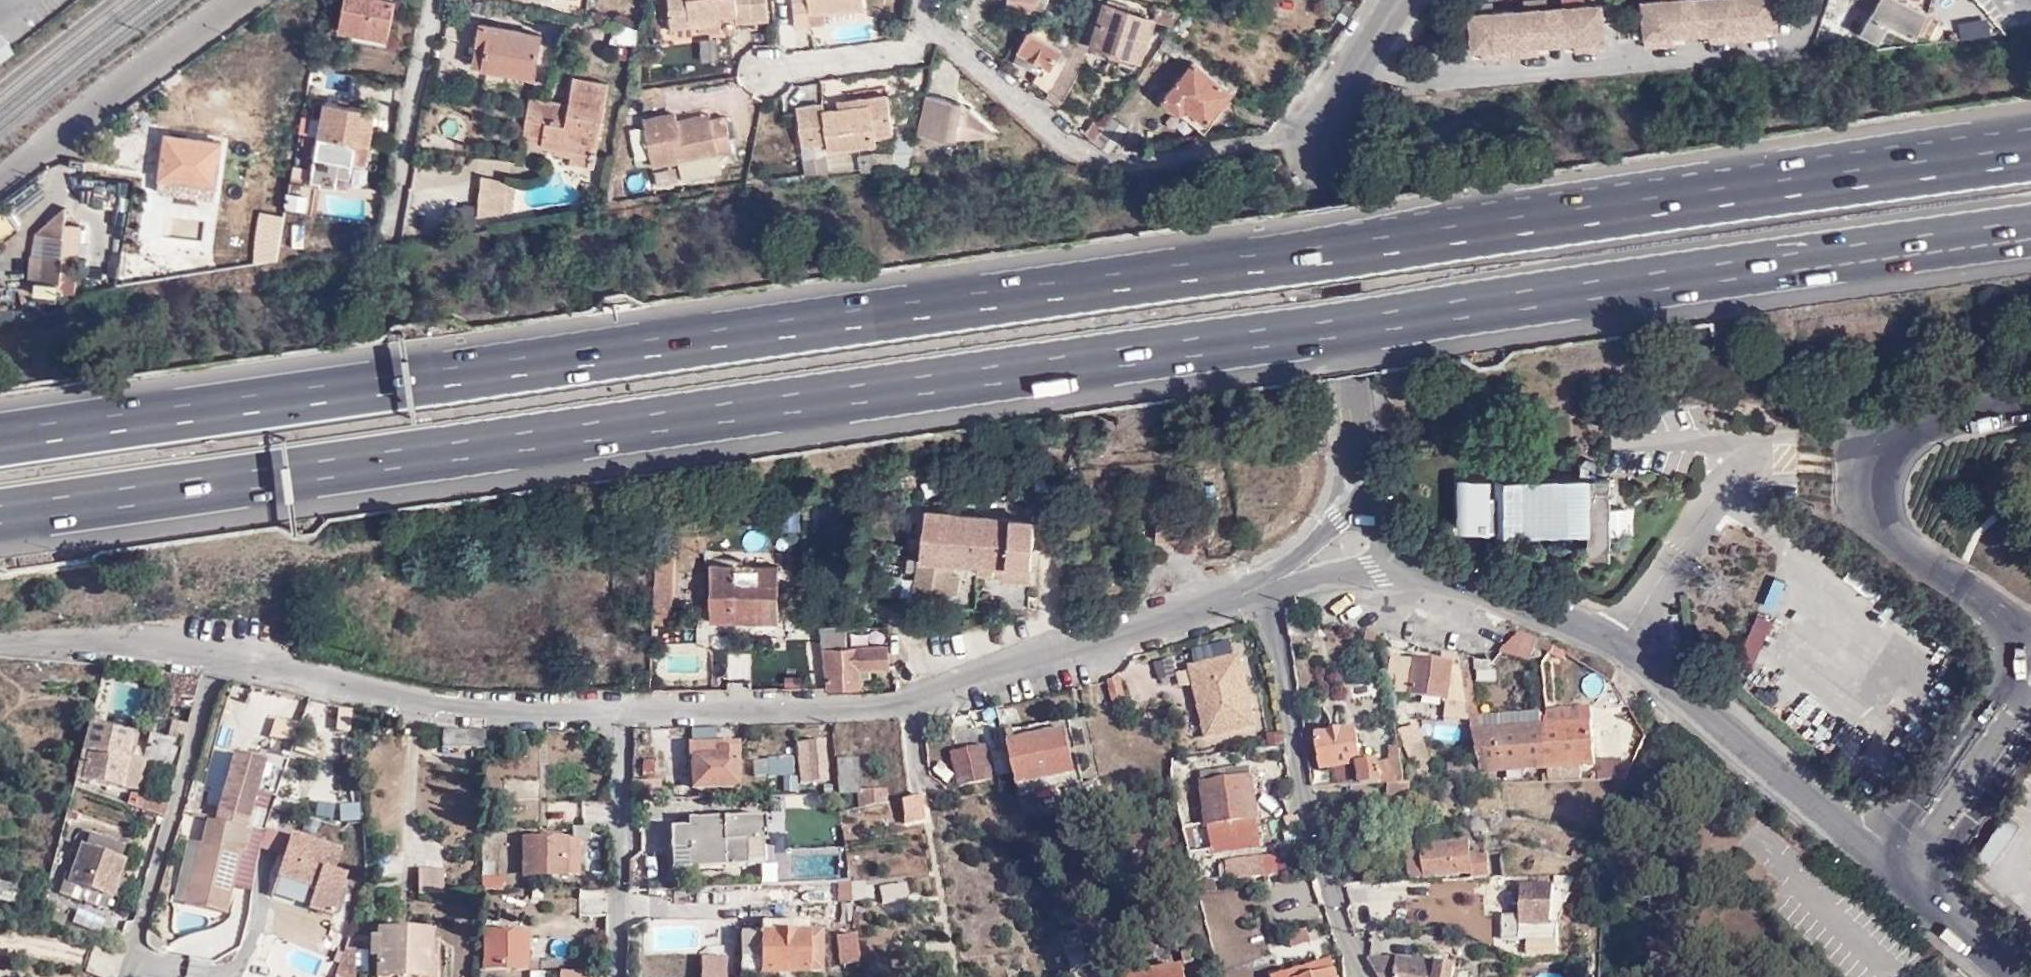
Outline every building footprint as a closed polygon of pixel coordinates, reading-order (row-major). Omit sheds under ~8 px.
[(358,33),(387,39),(396,1),(390,0),(354,0),(358,33)] [(671,26),(721,21),(721,14),(735,13),(736,21),(767,18),(765,0),(669,0),(671,26)] [(825,10),(864,7),(863,0),(793,0),(795,26),(811,23),(809,12),(825,10)] [(1031,10),(1035,0),(1003,0),(1002,5),(1031,10)] [(1682,0),(1642,0),(1646,45),(1662,44),(1662,35),(1674,34),(1685,33),(1684,21),(1682,0)] [(1698,0),(1682,0),(1684,21),(1699,20),(1698,0)] [(1736,0),(1698,0),(1699,20),(1700,32),(1711,31),(1723,30),(1724,39),(1740,39),(1736,0)] [(1740,39),(1756,37),(1755,28),(1767,27),(1778,26),(1776,0),(1736,0),(1740,39)] [(1860,32),(1879,44),(1890,23),(1914,36),(1927,12),(1902,0),(1879,0),(1860,32)] [(1477,11),(1493,10),(1492,1),(1476,2),(1477,11)] [(1603,1),(1585,3),(1563,5),(1564,29),(1565,42),(1576,41),(1588,40),(1589,49),(1606,48),(1603,1)] [(1151,16),(1107,2),(1092,50),(1136,64),(1151,16)] [(1564,29),(1563,5),(1547,6),(1549,31),(1564,29)] [(1549,31),(1547,6),(1525,8),(1509,9),(1512,55),(1528,54),(1527,45),(1540,44),(1550,43),(1549,31)] [(1512,55),(1509,9),(1493,10),(1477,11),(1469,11),(1472,49),(1483,48),(1495,47),(1496,55),(1512,55)] [(826,22),(825,10),(809,12),(811,23),(826,22)] [(1700,32),(1699,20),(1684,21),(1685,33),(1700,32)] [(535,77),(544,34),(483,21),(474,64),(535,77)] [(617,40),(630,42),(632,27),(620,25),(617,40)] [(632,27),(630,42),(637,44),(640,28),(632,27)] [(1768,36),(1767,27),(1755,28),(1756,37),(1768,36)] [(1050,40),(1069,48),(1076,36),(1056,28),(1050,40)] [(1565,42),(1564,29),(1549,31),(1550,43),(1565,42)] [(1711,40),(1724,39),(1723,30),(1711,31),(1711,40)] [(1035,78),(1049,90),(1069,48),(1050,40),(1029,31),(1014,61),(1037,74),(1035,78)] [(1662,35),(1662,44),(1675,43),(1674,34),(1662,35)] [(14,53),(0,35),(0,64),(14,53)] [(1069,48),(1082,53),(1088,40),(1076,36),(1069,48)] [(1576,50),(1589,49),(1588,40),(1576,41),(1576,50)] [(698,43),(701,65),(717,62),(714,41),(698,43)] [(1540,53),(1540,44),(1527,45),(1528,54),(1540,53)] [(1483,57),(1496,55),(1495,47),(1483,48),(1483,57)] [(340,59),(339,48),(325,48),(325,59),(340,59)] [(1069,48),(1049,90),(1063,100),(1085,55),(1082,53),(1069,48)] [(1232,91),(1193,59),(1163,97),(1201,130),(1232,91)] [(531,96),(526,132),(545,136),(544,141),(544,145),(552,146),(599,154),(612,84),(574,78),(569,103),(531,96)] [(807,105),(812,141),(820,140),(826,140),(827,149),(875,144),(873,134),(890,132),(886,96),(856,99),(856,107),(837,109),(823,110),(823,103),(807,105)] [(836,101),(837,109),(856,107),(856,99),(836,101)] [(310,133),(321,135),(327,102),(316,100),(310,133)] [(370,129),(367,109),(327,101),(327,102),(321,135),(313,174),(318,175),(316,187),(335,191),(338,175),(351,179),(355,165),(365,167),(371,140),(371,139),(370,129)] [(795,106),(800,143),(812,141),(807,105),(795,106)] [(371,140),(372,143),(377,144),(378,133),(375,133),(379,109),(367,107),(367,109),(370,129),(371,139),(371,140)] [(679,124),(711,118),(711,112),(679,119),(679,124)] [(727,114),(711,118),(679,124),(679,119),(677,113),(645,119),(647,125),(653,156),(654,164),(681,158),(684,178),(723,170),(719,150),(734,147),(727,114)] [(1098,153),(1130,144),(1122,119),(1090,129),(1098,153)] [(638,159),(653,156),(647,125),(632,128),(638,159)] [(526,133),(524,138),(544,141),(545,136),(526,132),(526,133)] [(898,132),(896,163),(895,166),(910,164),(912,164),(919,132),(917,132),(898,132)] [(165,150),(160,191),(215,199),(224,140),(167,134),(167,136),(151,134),(149,148),(165,150)] [(794,175),(803,174),(804,181),(827,178),(826,171),(825,157),(822,155),(820,140),(812,141),(800,143),(799,143),(799,152),(793,152),(794,160),(792,160),(794,175)] [(597,166),(599,154),(552,146),(552,152),(571,155),(571,162),(597,166)] [(303,172),(299,187),(314,190),(315,186),(316,187),(318,175),(313,174),(303,172)] [(482,179),(481,195),(508,198),(509,181),(508,182),(482,179)] [(299,187),(290,186),(286,209),(313,214),(317,191),(314,190),(299,187)] [(481,195),(478,220),(506,218),(508,198),(481,195)] [(94,215),(99,216),(117,218),(118,208),(95,205),(94,215)] [(65,238),(66,239),(68,208),(63,209),(36,233),(36,236),(44,236),(65,238)] [(11,233),(0,211),(0,239),(11,233)] [(506,218),(478,220),(477,230),(505,226),(506,218)] [(61,283),(65,238),(44,236),(42,256),(39,256),(36,275),(40,274),(39,281),(61,283)] [(59,295),(60,284),(37,282),(36,294),(59,295)] [(1578,461),(1577,468),(1582,472),(1587,472),(1593,469),(1594,464),(1593,459),(1588,455),(1583,455),(1579,457),(1578,461)] [(1577,468),(1577,478),(1587,478),(1587,472),(1582,472),(1577,468)] [(1587,478),(1577,478),(1501,477),(1500,532),(1585,533),(1585,558),(1607,558),(1608,478),(1587,478)] [(975,574),(992,575),(992,567),(1002,568),(1002,576),(1001,580),(1029,583),(1035,525),(919,517),(912,601),(942,605),(944,593),(954,594),(956,574),(945,573),(946,562),(976,565),(975,574)] [(669,623),(671,540),(667,541),(656,624),(669,623)] [(656,624),(667,541),(656,542),(652,624),(656,624)] [(681,548),(680,602),(700,603),(700,548),(681,548)] [(735,618),(776,622),(777,567),(709,567),(708,621),(735,618)] [(992,567),(992,575),(1002,576),(1002,568),(992,567)] [(1772,580),(1759,611),(1773,616),(1786,585),(1772,580)] [(1747,613),(1728,660),(1752,669),(1771,623),(1747,613)] [(862,626),(863,637),(888,634),(886,623),(862,626)] [(844,626),(819,625),(827,689),(859,689),(858,675),(858,667),(868,668),(887,667),(886,645),(845,646),(844,626)] [(1378,641),(1377,632),(1365,629),(1363,637),(1378,641)] [(1532,648),(1548,655),(1553,646),(1518,630),(1500,648),(1527,661),(1532,648)] [(1560,659),(1563,652),(1553,646),(1548,655),(1560,659)] [(1478,768),(1500,767),(1496,727),(1479,728),(1464,652),(1455,650),(1478,768)] [(1452,660),(1415,653),(1410,692),(1447,697),(1452,660)] [(1254,725),(1238,656),(1190,667),(1195,687),(1205,689),(1208,703),(1199,705),(1206,736),(1254,725)] [(1476,678),(1498,678),(1498,659),(1476,659),(1476,678)] [(1118,672),(1107,680),(1113,700),(1124,698),(1118,672)] [(1777,682),(1759,701),(1799,736),(1817,717),(1777,682)] [(1622,712),(1627,708),(1613,684),(1590,706),(1622,712)] [(1208,703),(1205,689),(1195,687),(1199,705),(1208,703)] [(179,706),(181,697),(166,694),(165,702),(179,706)] [(1573,724),(1572,707),(1551,709),(1552,724),(1573,724)] [(107,722),(90,718),(75,778),(137,793),(144,767),(127,761),(132,744),(137,745),(139,734),(107,727),(107,722)] [(1552,724),(1543,725),(1546,766),(1546,773),(1546,779),(1578,779),(1578,765),(1591,765),(1589,722),(1573,724),(1552,724)] [(178,765),(188,727),(171,723),(167,734),(171,736),(170,741),(148,736),(143,755),(178,765)] [(1500,767),(1546,766),(1543,725),(1496,727),(1500,767)] [(1331,765),(1334,783),(1374,782),(1403,781),(1397,744),(1387,745),(1390,758),(1361,760),(1355,726),(1316,732),(1321,766),(1331,765)] [(483,731),(443,730),(445,748),(484,749),(483,731)] [(1015,741),(1009,743),(1018,784),(1025,783),(1074,772),(1065,730),(1015,741)] [(1007,733),(1009,743),(1015,741),(1013,731),(1007,733)] [(1433,770),(1423,736),(1404,742),(1414,775),(1433,770)] [(821,739),(810,741),(818,785),(830,783),(821,739)] [(739,757),(739,746),(717,746),(717,740),(686,740),(685,753),(692,754),(692,786),(737,786),(736,757),(739,757)] [(818,785),(810,741),(794,745),(802,787),(818,785)] [(950,747),(956,784),(993,774),(986,741),(950,747)] [(755,773),(794,773),(794,756),(755,757),(755,773)] [(1622,769),(1622,760),(1601,759),(1601,769),(1622,769)] [(860,808),(889,801),(887,787),(861,789),(859,764),(840,765),(843,798),(858,796),(860,808)] [(1621,778),(1627,769),(1622,769),(1601,769),(1595,768),(1595,772),(1588,772),(1588,779),(1621,778)] [(1257,834),(1248,769),(1201,775),(1208,839),(1257,834)] [(271,787),(250,780),(242,806),(261,813),(271,787)] [(1287,789),(1286,780),(1276,781),(1276,794),(1283,794),(1282,789),(1287,789)] [(1408,795),(1408,782),(1403,781),(1374,782),(1374,795),(1408,795)] [(1025,783),(1018,784),(1021,797),(1028,795),(1025,783)] [(923,815),(918,794),(908,797),(899,799),(903,819),(923,815)] [(671,868),(766,864),(764,815),(686,817),(686,826),(669,826),(671,868)] [(245,827),(218,821),(212,845),(189,840),(175,899),(225,911),(245,827)] [(345,851),(295,835),(281,875),(319,887),(312,907),(337,914),(350,877),(338,873),(345,851)] [(124,848),(92,836),(89,846),(84,845),(69,882),(110,898),(112,894),(118,896),(124,881),(119,878),(125,860),(122,858),(124,848)] [(1473,873),(1472,877),(1486,877),(1487,852),(1471,852),(1471,837),(1408,839),(1409,875),(1473,873)] [(524,839),(524,874),(579,875),(579,840),(524,839)] [(1286,842),(1273,840),(1270,865),(1284,866),(1286,842)] [(1229,879),(1264,875),(1263,855),(1227,858),(1229,879)] [(1214,880),(1215,880),(1222,879),(1221,863),(1197,865),(1198,881),(1199,881),(1214,880)] [(443,871),(420,870),(420,893),(443,893),(443,871)] [(502,875),(480,874),(481,890),(502,890),(502,875)] [(1149,885),(1145,874),(1128,881),(1133,891),(1149,885)] [(853,900),(850,880),(838,880),(837,880),(838,900),(853,900)] [(880,897),(908,897),(908,880),(880,880),(880,897)] [(1197,891),(1198,891),(1216,889),(1215,880),(1214,880),(1199,881),(1198,881),(1195,881),(1195,882),(1197,891)] [(1362,921),(1394,915),(1387,880),(1355,887),(1362,921)] [(0,883),(0,901),(15,905),(19,888),(0,883)] [(1498,913),(1496,937),(1554,940),(1555,924),(1546,923),(1550,885),(1520,884),(1519,914),(1498,913)] [(77,906),(72,920),(99,930),(105,917),(77,906)] [(170,939),(200,953),(215,921),(184,907),(170,939)] [(1089,921),(1086,911),(1072,915),(1075,924),(1089,921)] [(759,923),(758,932),(759,932),(804,931),(804,922),(759,923)] [(486,931),(485,967),(524,968),(525,933),(486,931)] [(759,932),(758,932),(728,934),(729,946),(736,947),(737,973),(821,970),(819,931),(804,931),(759,932)] [(860,964),(857,934),(840,935),(843,965),(860,964)] [(378,939),(379,942),(372,942),(374,976),(429,976),(430,938),(378,939)] [(101,947),(93,967),(116,976),(124,956),(101,947)] [(1189,948),(1180,949),(1181,959),(1190,958),(1189,948)] [(702,976),(729,976),(728,950),(700,952),(702,976)] [(1377,976),(1451,976),(1453,964),(1399,956),(1375,955),(1369,955),(1366,957),(1377,976)] [(1331,962),(1278,976),(1335,976),(1331,962)] [(1181,963),(1113,973),(1113,976),(1183,976),(1181,963)]
